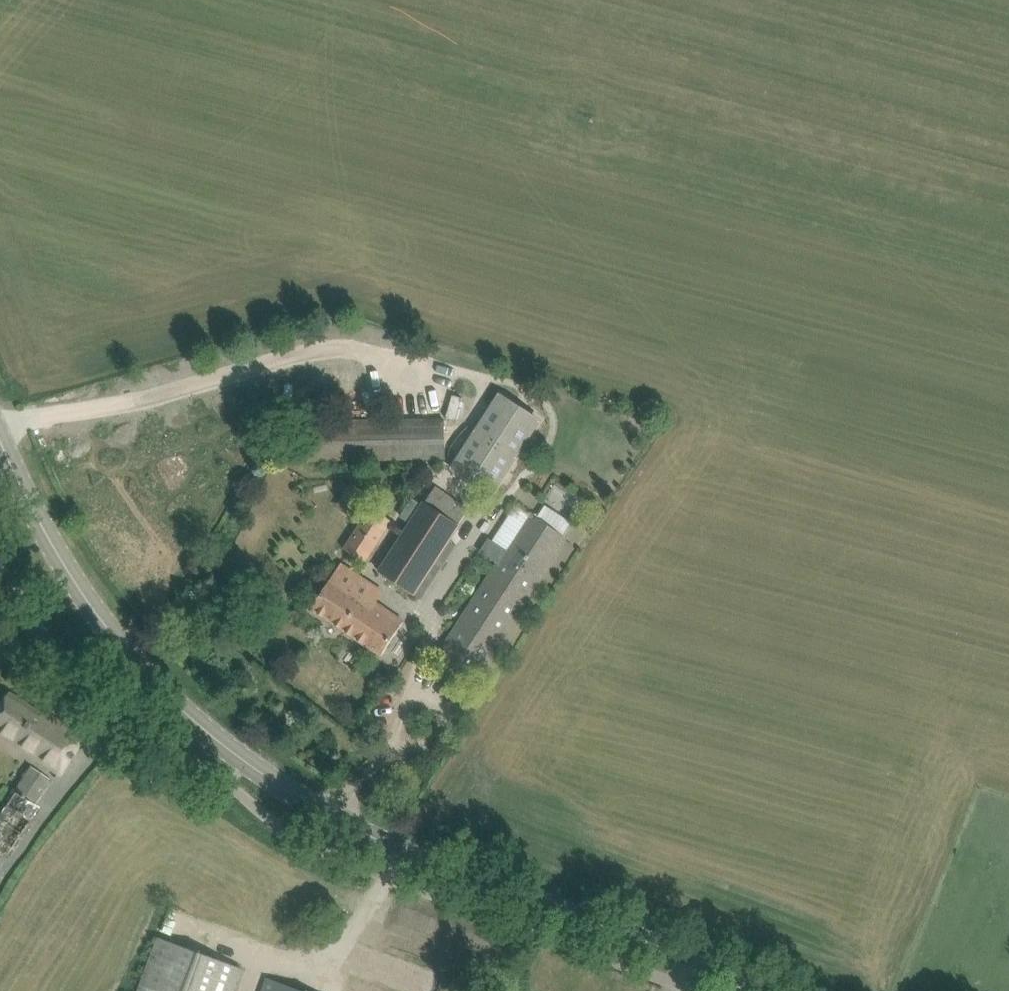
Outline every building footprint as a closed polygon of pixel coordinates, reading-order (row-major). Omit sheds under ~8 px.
[(453,474),(449,481),(486,505),(534,431),(530,429),(500,409),(497,407),(453,474)] [(459,420),(308,421),(309,460),(459,459),(459,420)] [(433,488),(379,571),(414,593),(468,510),(433,488)] [(371,510),(345,550),(364,562),(390,522),(371,510)] [(531,518),(444,651),(478,673),(565,540),(531,518)] [(373,587),(341,565),(312,609),(382,655),(404,622),(366,597),(373,587)] [(0,697),(0,737),(56,773),(79,738),(4,690),(0,697)] [(29,765),(0,811),(0,842),(13,850),(40,805),(26,796),(40,772),(29,765)] [(153,956),(140,990),(233,990),(241,968),(160,938),(153,956)] [(263,990),(303,990),(268,978),(263,990)]
